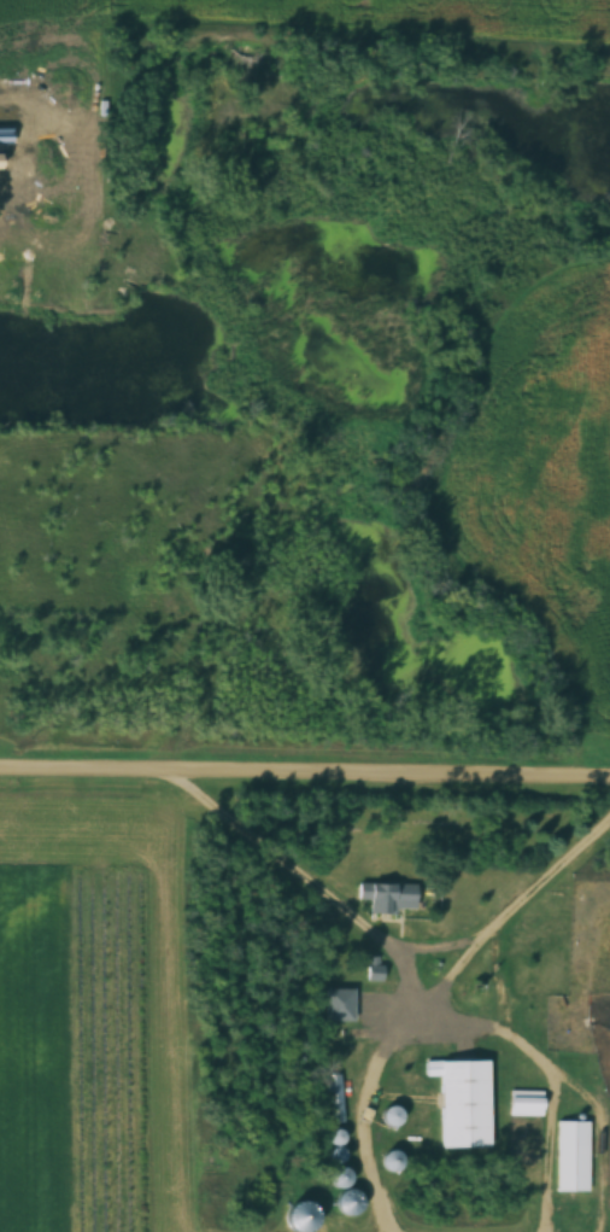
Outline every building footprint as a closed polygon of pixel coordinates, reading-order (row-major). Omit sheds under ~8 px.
[(367,912),(415,912),(415,883),(356,883),(356,900),(367,900),(367,912)] [(322,1021),(352,1021),(352,988),(322,988),(322,1021)] [(438,1148),(488,1147),(487,1059),(437,1059),(438,1148)] [(340,1121),(340,1074),(327,1074),(327,1121),(340,1121)] [(541,1090),(507,1090),(507,1116),(541,1116),(541,1090)] [(397,1106),(381,1104),(379,1123),(395,1125),(397,1106)] [(587,1192),(587,1120),(554,1120),(554,1192),(587,1192)] [(341,1160),(344,1150),(333,1146),(330,1157),(341,1160)] [(397,1169),(395,1151),(381,1152),(383,1170),(397,1169)] [(325,1177),(336,1189),(350,1176),(339,1164),(325,1177)] [(347,1216),(361,1200),(348,1189),(334,1206),(347,1216)]
